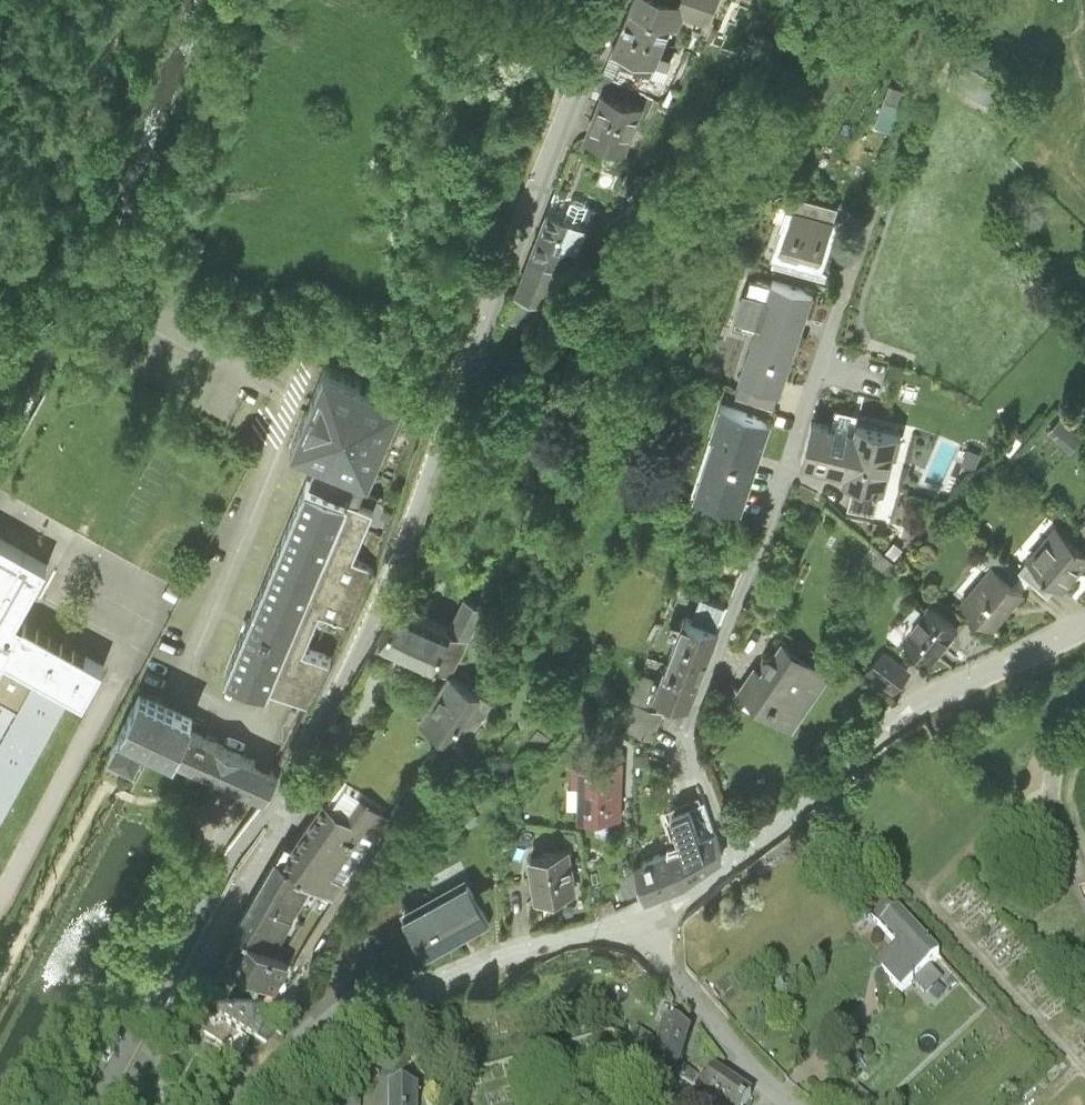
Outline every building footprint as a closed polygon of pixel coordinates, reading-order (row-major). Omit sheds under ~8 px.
[(628,16),(668,32),(669,29),(677,32),(683,18),(709,28),(720,0),(683,0),(655,0),(654,0),(634,0),(628,16)] [(612,56),(625,61),(652,72),(657,59),(668,32),(628,16),(612,56)] [(670,64),(657,59),(652,72),(625,61),(622,68),(662,84),(670,64)] [(911,84),(891,78),(879,120),(899,125),(911,84)] [(603,100),(586,145),(623,159),(640,114),(603,100)] [(840,197),(789,182),(773,239),(823,253),(840,197)] [(571,205),(564,225),(586,233),(593,236),(601,217),(571,205)] [(546,218),(529,262),(560,273),(569,277),(586,233),(564,225),(546,218)] [(546,310),(560,273),(529,262),(516,298),(521,300),(543,308),(546,310)] [(819,295),(766,278),(737,367),(791,384),(819,295)] [(534,332),(543,308),(521,300),(512,324),(534,332)] [(292,449),(323,463),(366,481),(399,404),(326,372),(292,449)] [(770,419),(724,403),(693,494),(740,509),(770,419)] [(1080,437),(1060,418),(1048,431),(1069,450),(1080,437)] [(901,433),(860,422),(858,432),(814,421),(804,458),(846,469),(844,478),(855,481),(882,488),(886,489),(901,433)] [(305,486),(228,675),(311,710),(329,666),(301,654),(318,611),(349,624),(372,569),(351,560),(371,512),(355,505),(366,481),(323,463),(312,489),(305,486)] [(875,514),(882,488),(855,481),(848,507),(875,514)] [(1055,523),(1027,558),(1056,582),(1068,590),(1084,567),(1084,545),(1055,523)] [(18,616),(46,562),(0,537),(0,648),(18,616)] [(977,553),(992,565),(1012,582),(1021,571),(1018,569),(986,542),(977,553)] [(1056,582),(1027,558),(1018,569),(1021,571),(1047,592),(1056,582)] [(722,564),(707,600),(724,607),(739,571),(722,564)] [(1012,582),(992,565),(963,599),(994,625),(1022,592),(1012,582)] [(454,625),(403,594),(383,626),(434,657),(436,653),(454,625)] [(701,597),(691,622),(714,631),(724,607),(707,600),(701,597)] [(957,632),(927,606),(900,638),(931,663),(957,632)] [(70,696),(82,702),(102,663),(18,616),(0,648),(0,696),(15,704),(0,731),(0,821),(70,696)] [(686,620),(670,657),(702,670),(717,633),(714,631),(691,622),(686,620)] [(450,662),(467,633),(454,625),(436,653),(450,662)] [(829,673),(782,642),(763,671),(756,667),(738,693),(792,729),(829,673)] [(909,672),(885,651),(868,671),(892,692),(909,672)] [(686,707),(702,670),(670,657),(655,694),(686,707)] [(480,691),(450,671),(421,714),(451,734),(480,691)] [(639,671),(629,697),(642,703),(648,687),(643,685),(648,674),(639,671)] [(146,739),(174,754),(187,730),(194,717),(141,690),(110,751),(134,763),(146,739)] [(493,702),(480,691),(451,734),(460,740),(493,702)] [(620,718),(649,737),(660,710),(642,703),(629,697),(620,718)] [(187,730),(174,754),(206,772),(245,793),(264,804),(279,776),(258,765),(187,730)] [(620,814),(621,759),(573,758),(573,775),(581,776),(580,813),(620,814)] [(324,803),(308,827),(358,860),(387,817),(359,798),(346,817),(324,803)] [(672,811),(683,845),(716,835),(705,801),(672,811)] [(333,897),(358,860),(308,827),(284,864),(314,884),(333,897)] [(686,881),(723,857),(716,835),(683,845),(637,860),(647,893),(686,881)] [(567,843),(528,850),(536,890),(574,883),(567,843)] [(277,860),(253,895),(291,920),(314,884),(284,864),(277,860)] [(471,871),(407,900),(423,936),(427,944),(490,916),(471,871)] [(400,885),(368,899),(391,950),(423,936),(407,900),(400,885)] [(271,949),(291,920),(253,895),(234,924),(248,933),(271,949)] [(869,916),(885,933),(900,919),(884,902),(869,916)] [(939,961),(900,919),(885,933),(902,952),(882,971),(904,994),(939,961)] [(290,961),(271,949),(248,933),(233,955),(275,983),(290,961)] [(216,1027),(258,1052),(278,1017),(236,993),(216,1027)] [(657,1066),(679,1078),(682,1068),(693,1032),(670,1024),(657,1066)] [(701,1080),(682,1068),(679,1078),(696,1089),(701,1080)] [(719,1070),(704,1093),(723,1104),(747,1104),(755,1094),(719,1070)]
